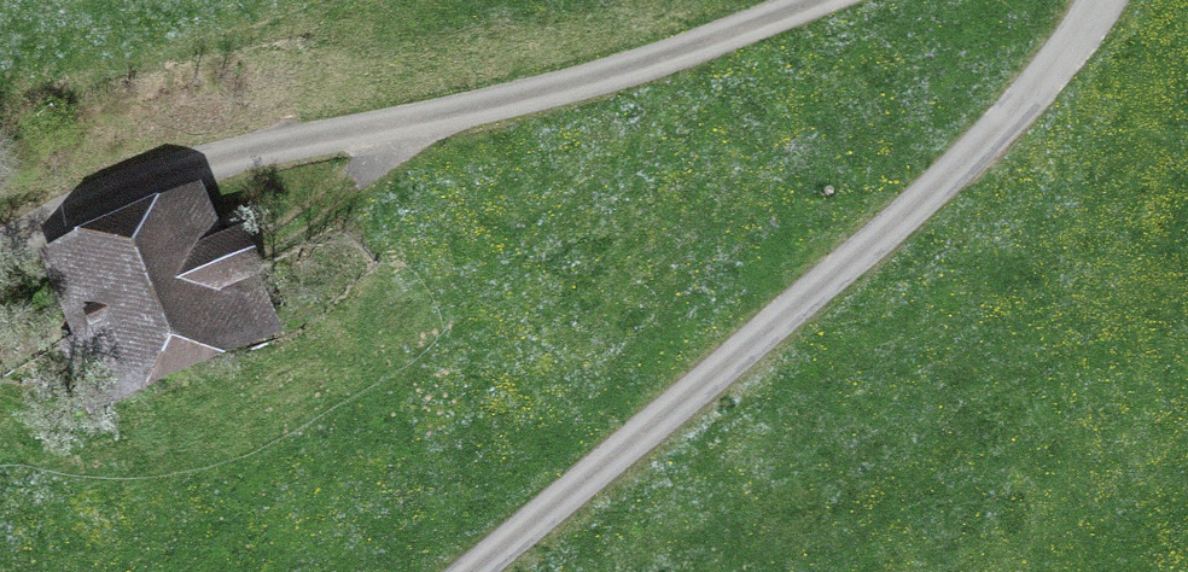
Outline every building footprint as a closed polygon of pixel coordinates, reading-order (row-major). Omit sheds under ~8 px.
[(239,245),(197,263),(172,205),(68,250),(104,333),(60,352),(85,408),(274,326),(239,245)]
